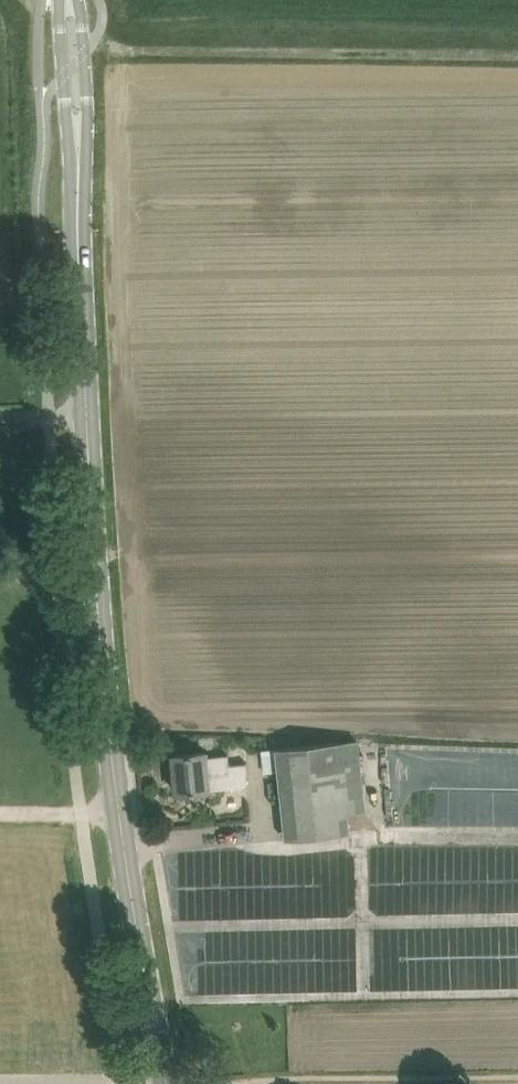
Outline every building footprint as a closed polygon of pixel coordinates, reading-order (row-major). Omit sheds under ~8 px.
[(276,748),(285,838),(351,831),(349,812),(366,811),(359,740),(276,748)] [(207,752),(174,755),(178,793),(213,790),(249,787),(249,765),(232,767),(231,755),(207,757),(207,752)]
